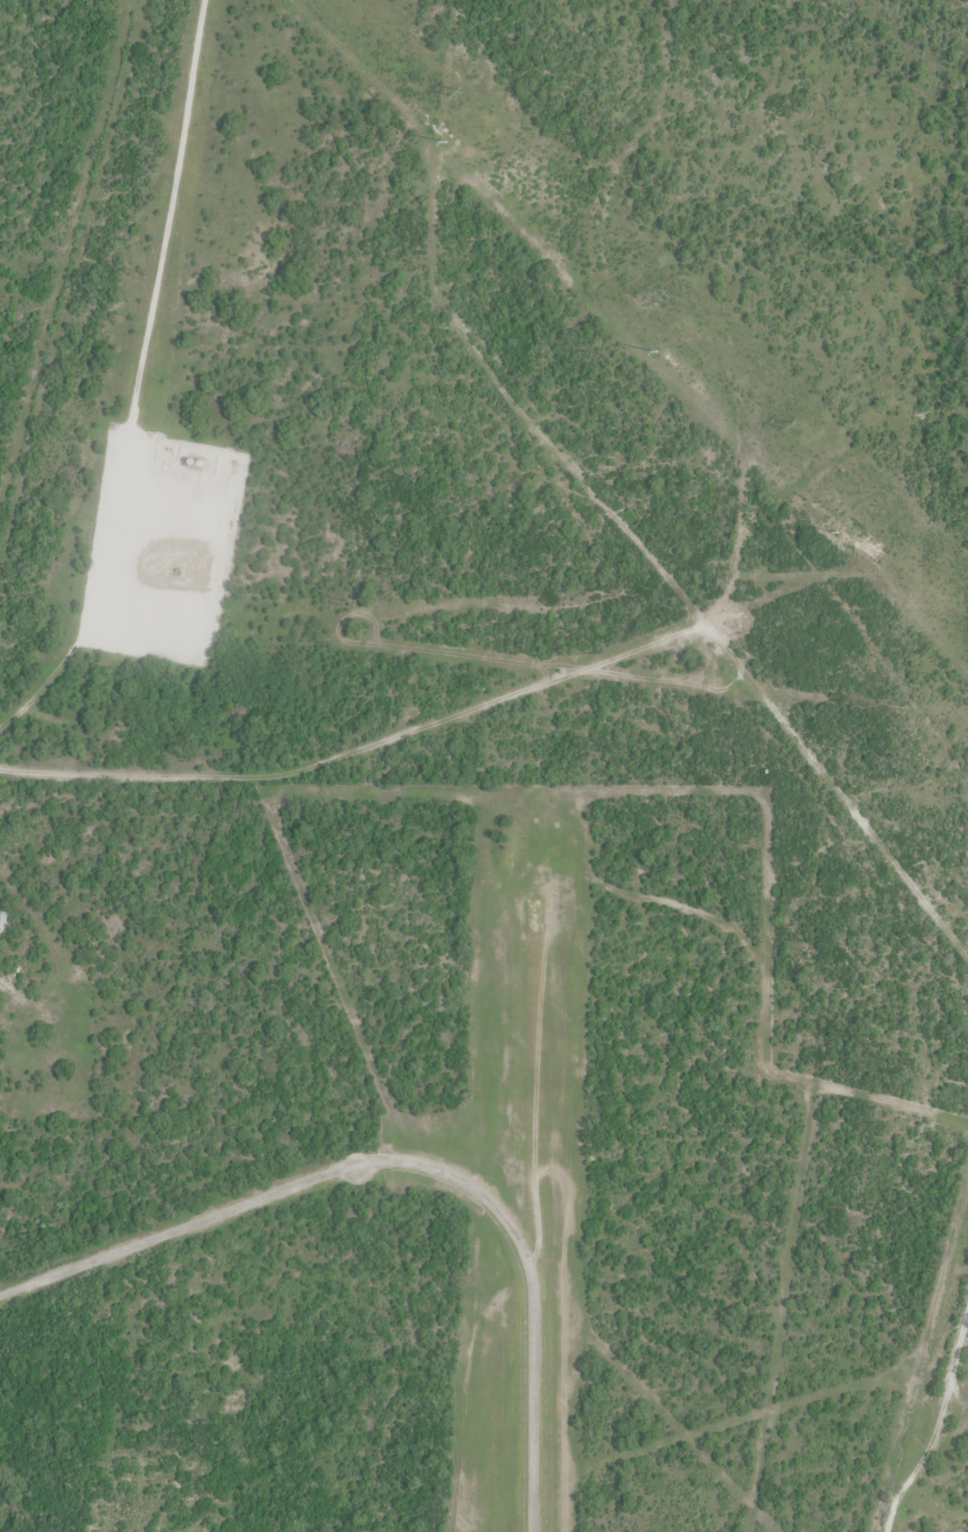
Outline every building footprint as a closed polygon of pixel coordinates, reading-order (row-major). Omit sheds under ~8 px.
[(9,913),(0,936),(0,910),(9,913)]
